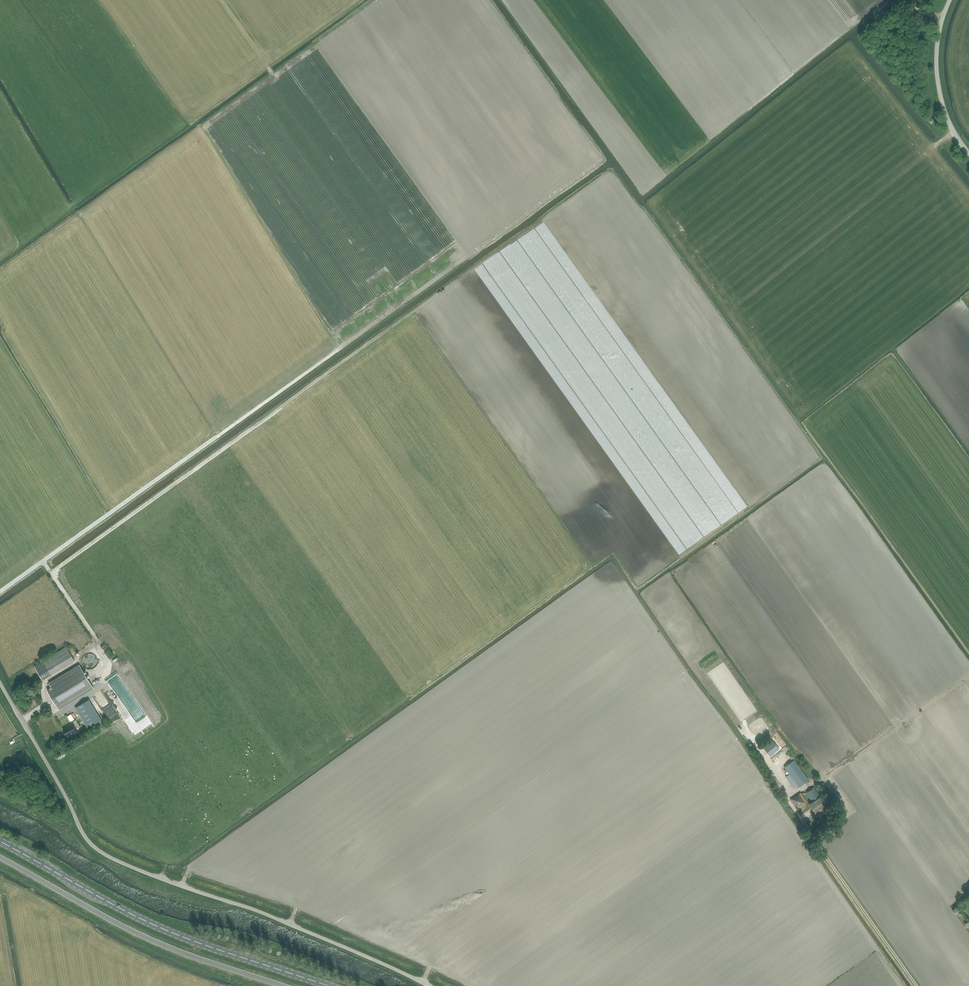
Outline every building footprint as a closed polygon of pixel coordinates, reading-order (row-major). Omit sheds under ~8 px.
[(66,647),(34,666),(43,680),(75,660),(66,647)] [(98,663),(98,662),(98,660),(97,659),(97,657),(96,656),(94,655),(93,654),(91,654),(90,654),(88,654),(87,655),(85,656),(84,657),(83,658),(82,659),(82,661),(82,663),(83,664),(83,666),(84,667),(85,668),(87,669),(88,670),(90,670),(91,670),(93,669),(94,669),(96,668),(97,666),(97,665),(98,663)] [(59,709),(94,688),(80,664),(49,683),(52,688),(48,691),(59,709)] [(89,699),(75,707),(88,728),(101,719),(89,699)] [(71,735),(74,733),(74,732),(77,731),(73,724),(63,729),(67,737),(71,734),(71,735)] [(764,749),(770,756),(779,749),(774,742),(764,749)] [(799,787),(809,780),(794,760),(784,767),(789,773),(786,776),(795,787),(799,787)] [(820,821),(833,812),(821,795),(821,796),(814,787),(806,793),(811,802),(809,803),(820,821)] [(805,802),(806,801),(801,793),(799,794),(799,793),(790,799),(794,804),(795,803),(798,807),(805,802)]
